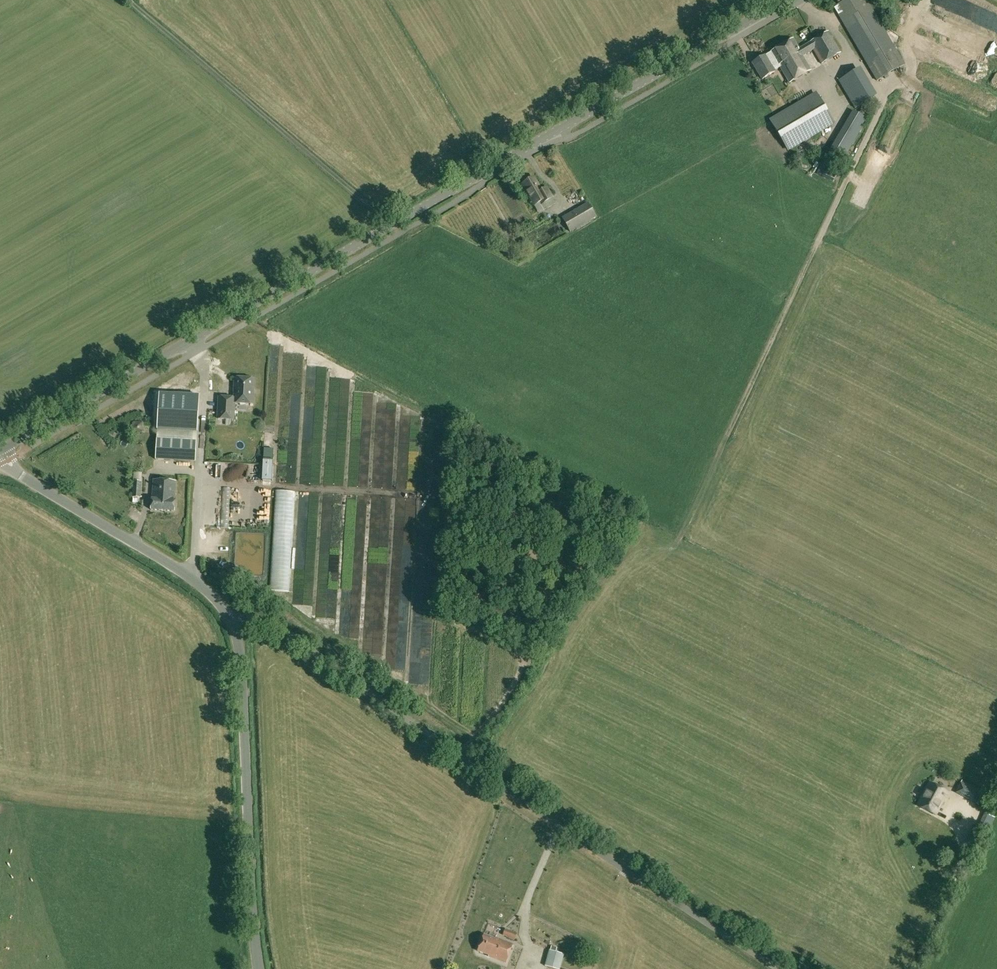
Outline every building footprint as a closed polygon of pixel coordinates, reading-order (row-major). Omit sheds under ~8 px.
[(894,47),(866,0),(846,0),(834,7),(877,81),(884,76),(885,78),(889,76),(888,75),(904,65),(894,47)] [(840,53),(828,32),(809,43),(799,49),(793,39),(770,52),(778,65),(779,65),(789,83),(811,70),(802,56),(813,50),(821,64),(840,53)] [(770,53),(752,63),(762,79),(775,71),(775,70),(779,68),(770,53)] [(877,96),(860,67),(838,80),(855,108),(877,96)] [(774,98),(781,94),(777,88),(770,92),(774,98)] [(835,124),(828,113),(816,92),(769,119),(788,151),(835,124)] [(853,111),(831,149),(845,158),(868,119),(853,111)] [(821,164),(817,174),(822,176),(822,177),(833,182),(838,172),(821,164)] [(522,184),(530,198),(534,205),(540,202),(542,204),(552,198),(547,188),(542,191),(534,177),(522,184)] [(588,203),(562,218),(570,232),(597,217),(588,203)] [(543,248),(566,235),(559,222),(536,236),(543,248)] [(234,403),(252,404),(254,379),(235,377),(234,398),(219,397),(217,418),(233,419),(234,403)] [(159,393),(157,430),(197,432),(199,396),(159,393)] [(143,423),(133,422),(132,433),(142,433),(143,423)] [(156,455),(156,459),(163,460),(195,462),(196,448),(197,441),(157,439),(156,450),(156,455)] [(243,469),(243,462),(231,461),(230,480),(235,481),(235,475),(243,476),(243,469)] [(141,498),(142,481),(133,480),(132,498),(141,498)] [(174,511),(175,500),(175,499),(174,499),(176,481),(154,480),(152,498),(151,498),(151,510),(174,511)] [(279,490),(277,553),(285,553),(285,564),(287,564),(286,573),(278,573),(278,580),(293,580),(296,490),(279,490)] [(983,791),(962,780),(956,792),(979,805),(984,795),(981,794),(983,791)] [(930,783),(918,806),(935,815),(947,792),(930,783)] [(984,813),(978,825),(988,831),(994,817),(984,813)] [(515,940),(515,939),(517,934),(505,929),(503,935),(515,940)] [(506,963),(513,944),(495,938),(495,939),(484,934),(477,951),(488,955),(488,956),(506,963)] [(545,967),(555,968),(560,968),(564,954),(556,951),(550,950),(549,950),(545,967)]
